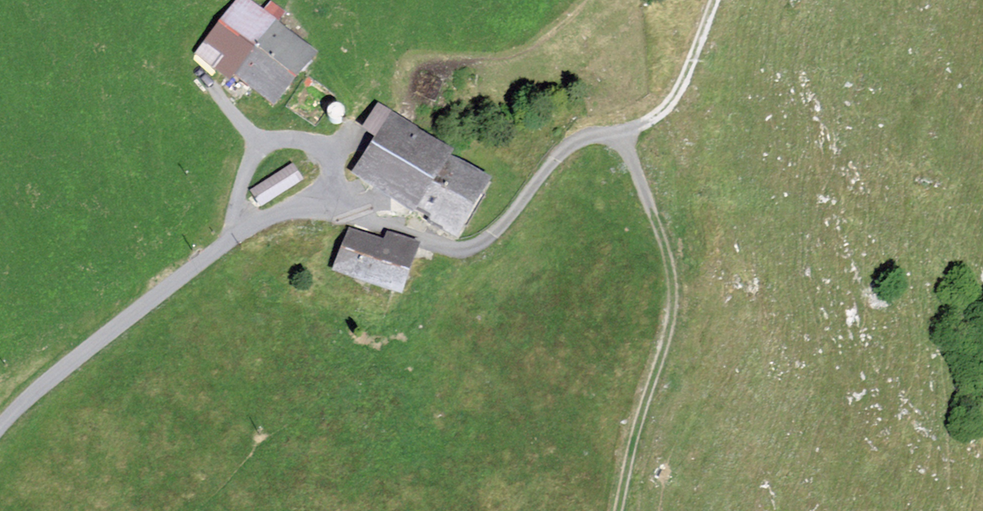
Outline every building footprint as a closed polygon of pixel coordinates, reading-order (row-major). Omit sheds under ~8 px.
[(243,0),(238,0),(198,54),(228,76),(233,70),(273,100),(310,49),(243,0)] [(449,149),(390,113),(355,171),(454,231),(485,180),(445,156),(449,149)] [(303,180),(293,164),(251,190),(261,207),(303,180)] [(348,228),(335,269),(400,291),(416,245),(389,236),(387,241),(348,228)]
